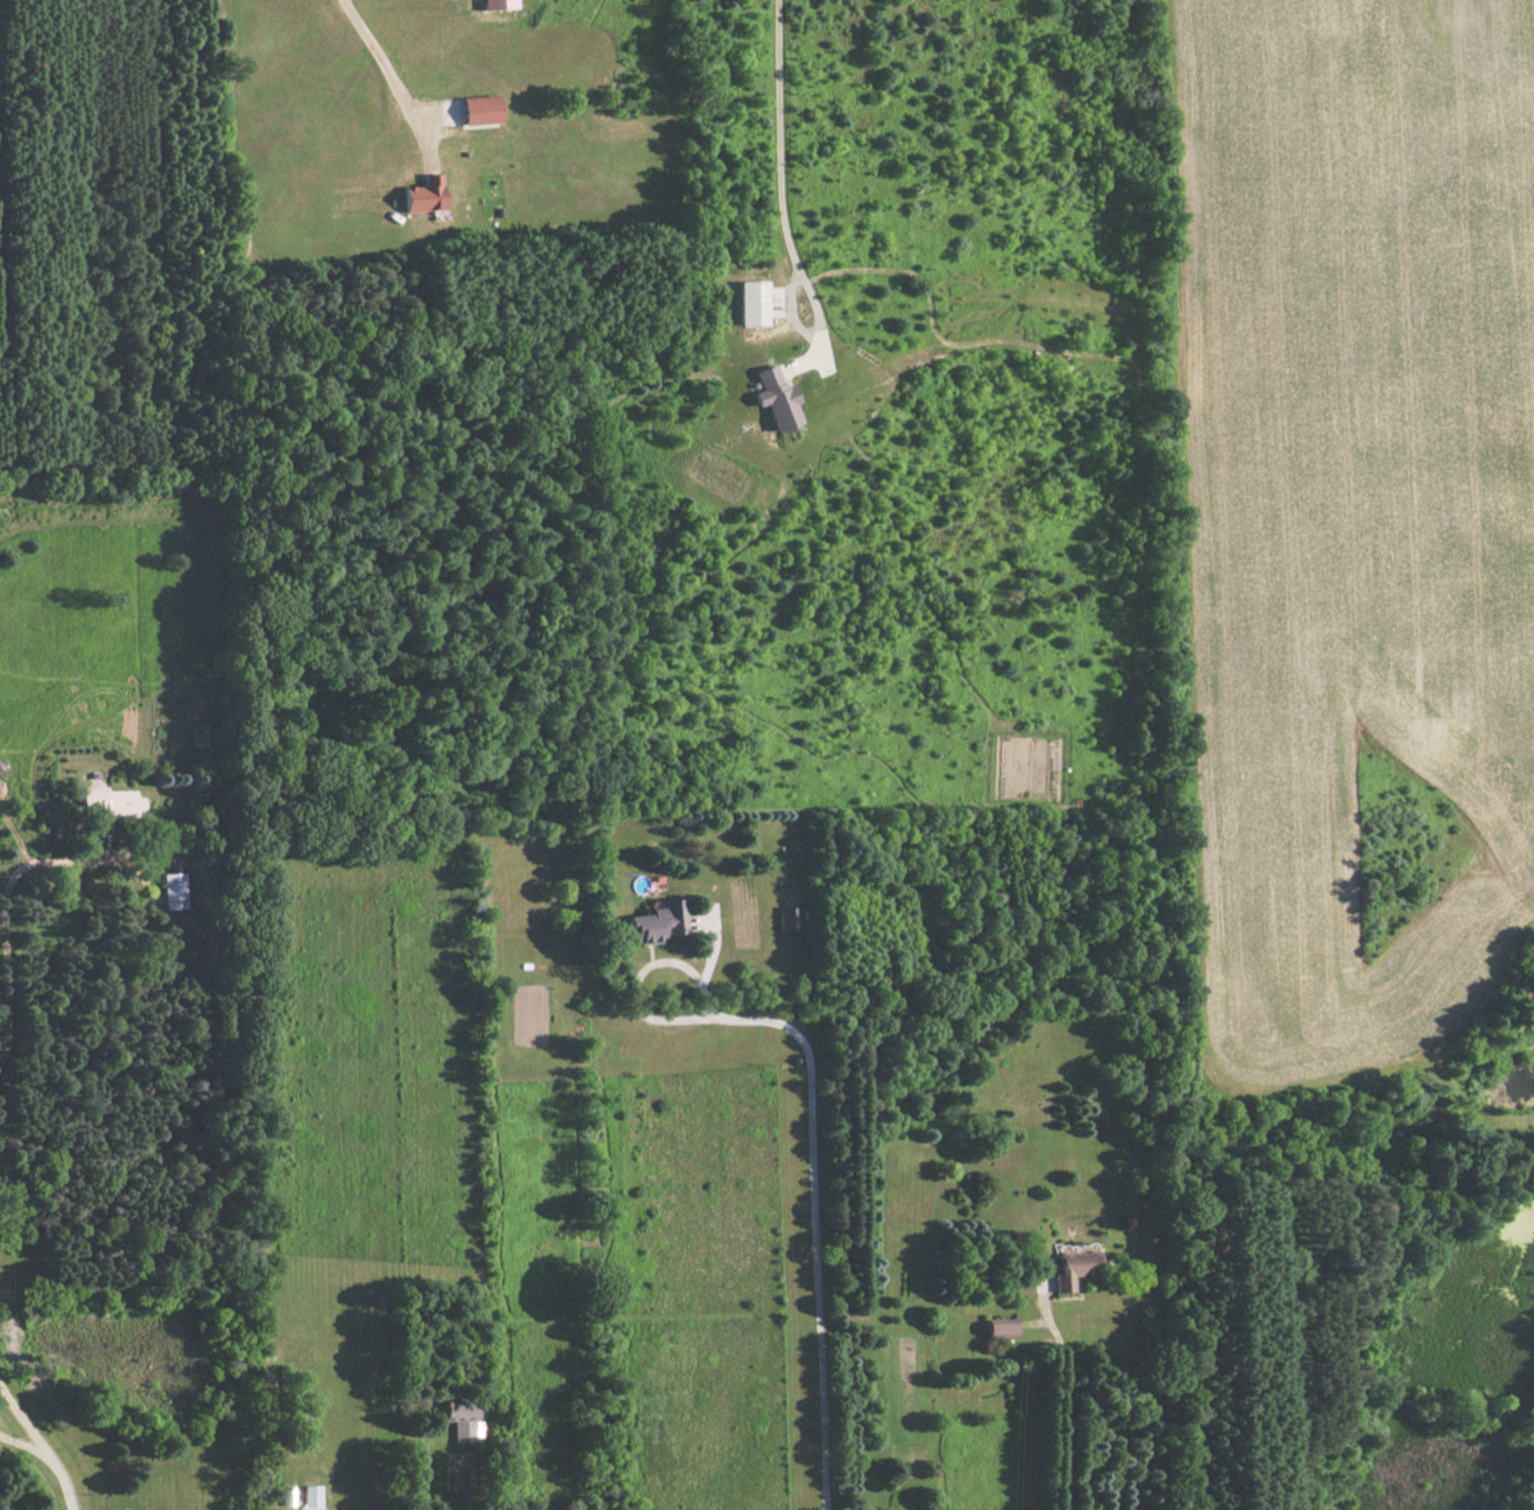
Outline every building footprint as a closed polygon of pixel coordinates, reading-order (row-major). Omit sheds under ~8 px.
[(463,127),(500,124),(498,96),(462,99),(463,127)] [(443,212),(441,175),(423,176),(423,187),(403,188),(405,214),(443,212)] [(192,725),(192,746),(207,746),(207,725),(192,725)] [(82,788),(82,818),(144,818),(144,797),(136,797),(136,788),(82,788)] [(216,863),(216,851),(200,851),(200,863),(216,863)] [(163,873),(163,909),(185,909),(185,873),(163,873)] [(685,934),(684,899),(651,900),(652,914),(633,915),(634,945),(664,943),(663,935),(685,934)] [(799,930),(798,907),(780,907),(780,930),(799,930)] [(1052,1274),(1052,1293),(1071,1292),(1071,1275),(1098,1274),(1097,1252),(1058,1253),(1059,1274),(1052,1274)] [(1014,1323),(985,1323),(985,1339),(1014,1339),(1014,1323)] [(454,1443),(471,1443),(471,1419),(454,1419),(454,1443)] [(320,1506),(320,1485),(303,1485),(303,1506),(320,1506)]
